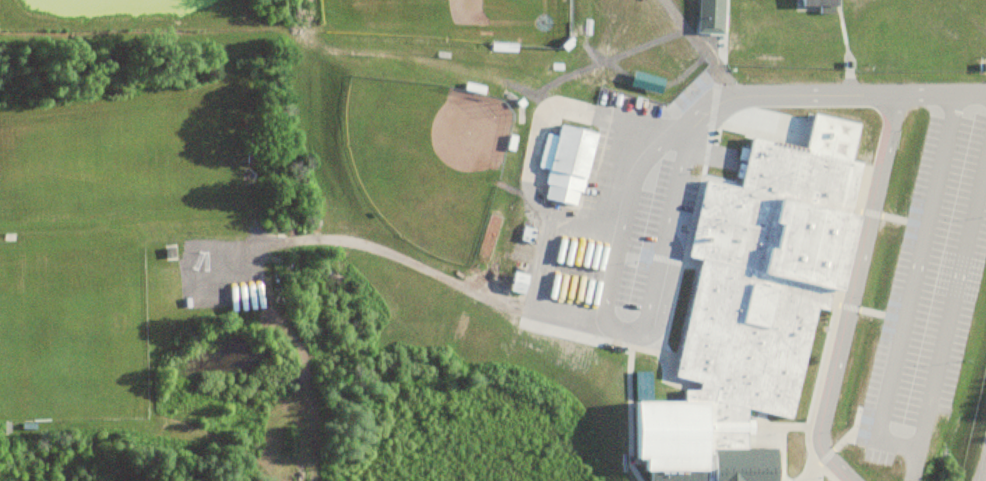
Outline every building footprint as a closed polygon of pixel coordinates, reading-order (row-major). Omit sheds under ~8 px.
[(581,208),(597,133),(560,125),(557,136),(546,134),(539,167),(550,170),(544,200),(581,208)] [(747,147),(745,185),(696,182),(688,381),(684,392),(683,404),(623,401),(649,480),(778,480),(780,449),(750,448),(751,413),(803,415),(807,309),(851,291),(856,152),(747,147)] [(530,275),(514,272),(511,292),(526,294),(530,275)] [(0,423),(0,434),(11,434),(10,423),(0,423)]
